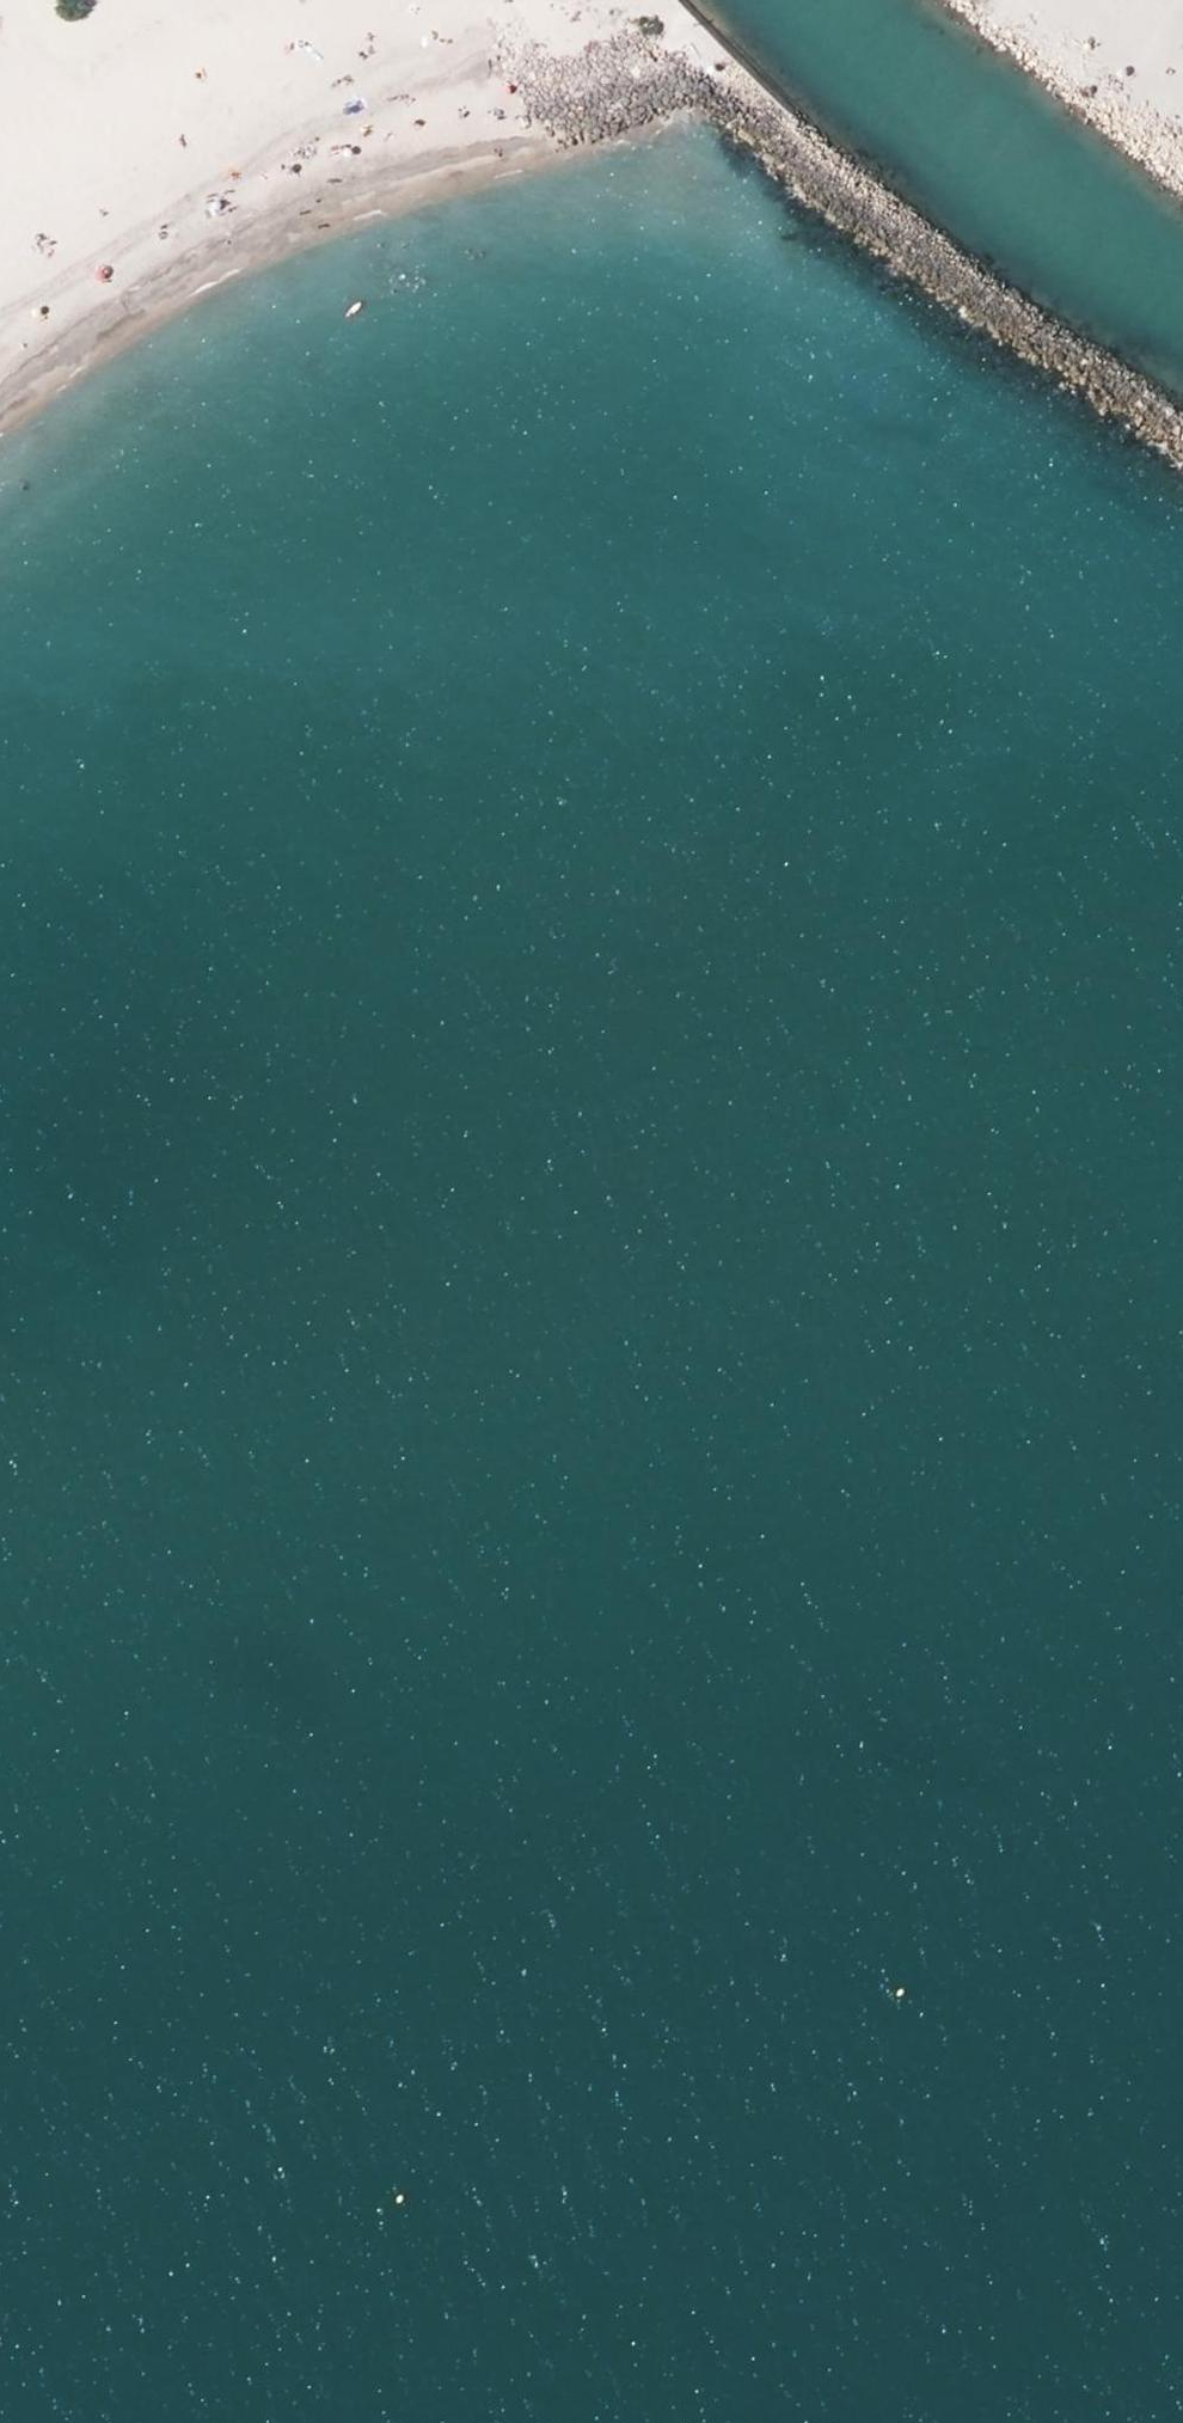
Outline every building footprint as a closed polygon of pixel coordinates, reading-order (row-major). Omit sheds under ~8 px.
[(597,20),(579,0),(577,0),(558,15),(557,29),(568,43),(579,44),(595,31),(597,20)]
